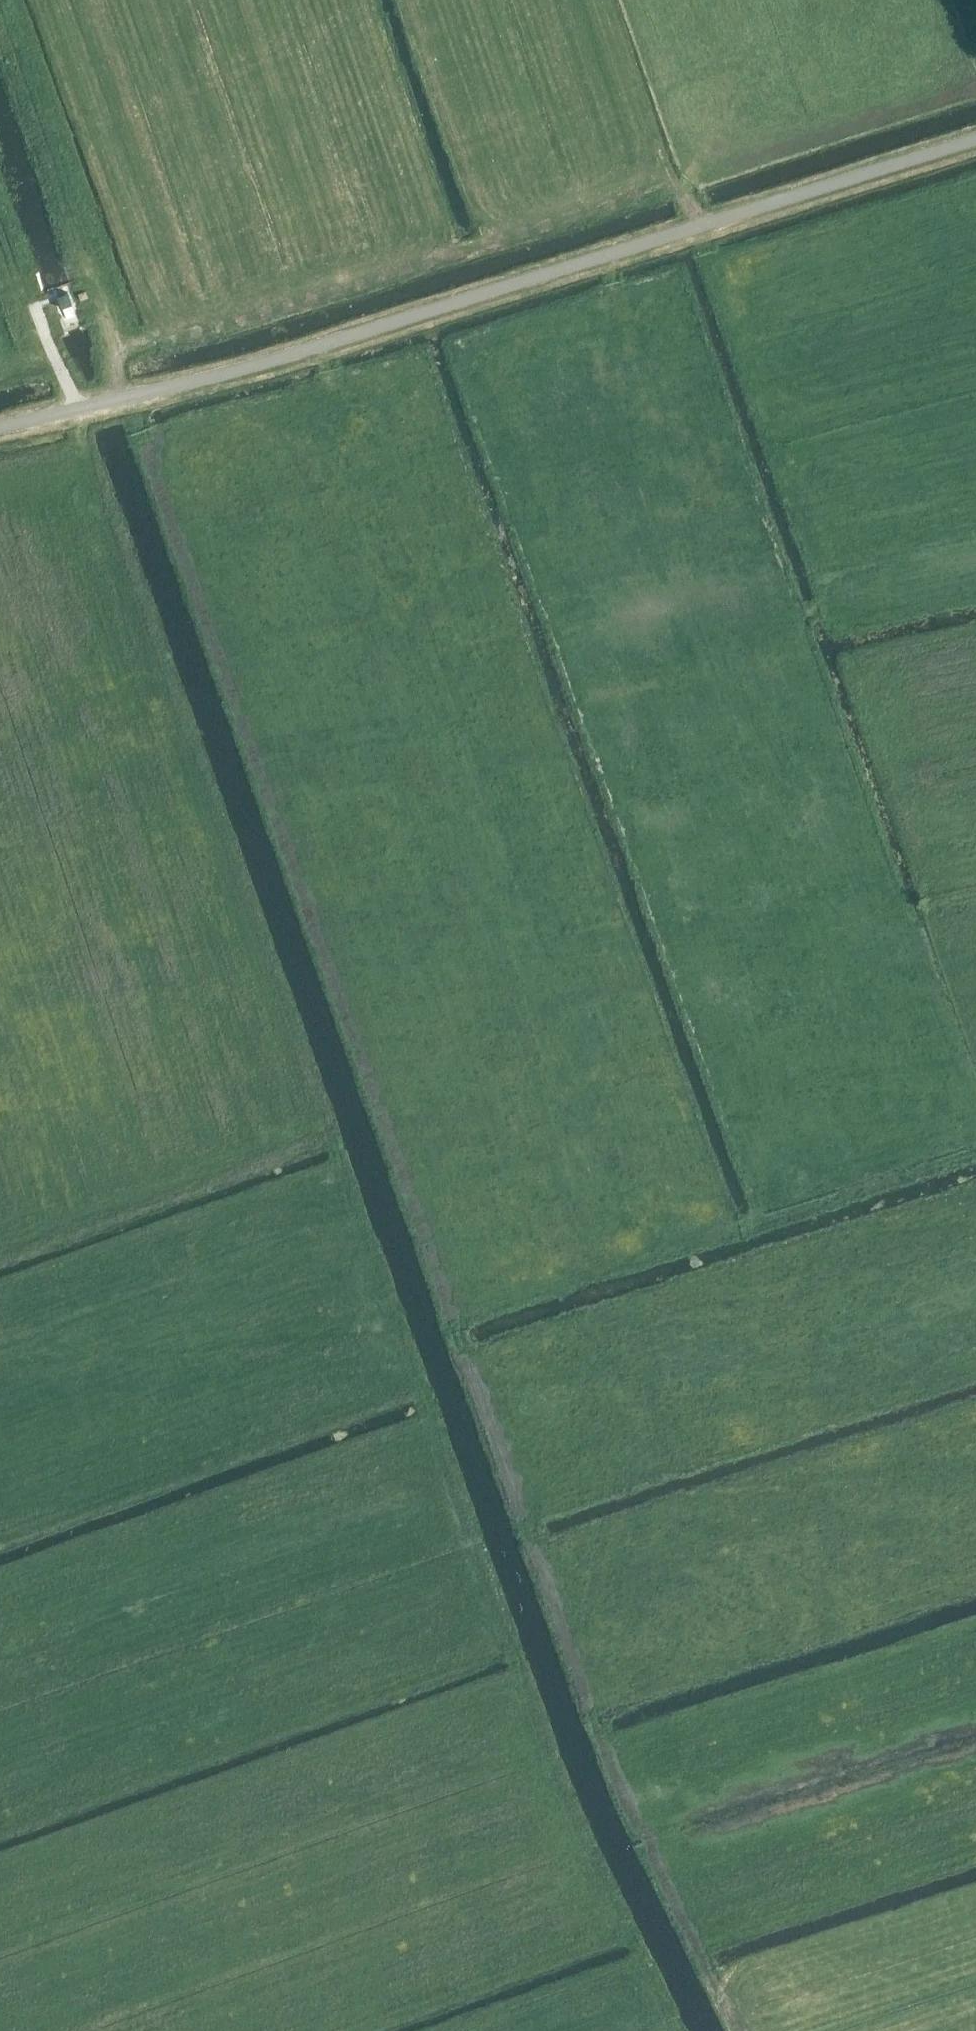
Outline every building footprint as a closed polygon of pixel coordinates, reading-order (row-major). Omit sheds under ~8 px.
[(68,304),(61,306),(64,316),(71,314),(68,304)]
